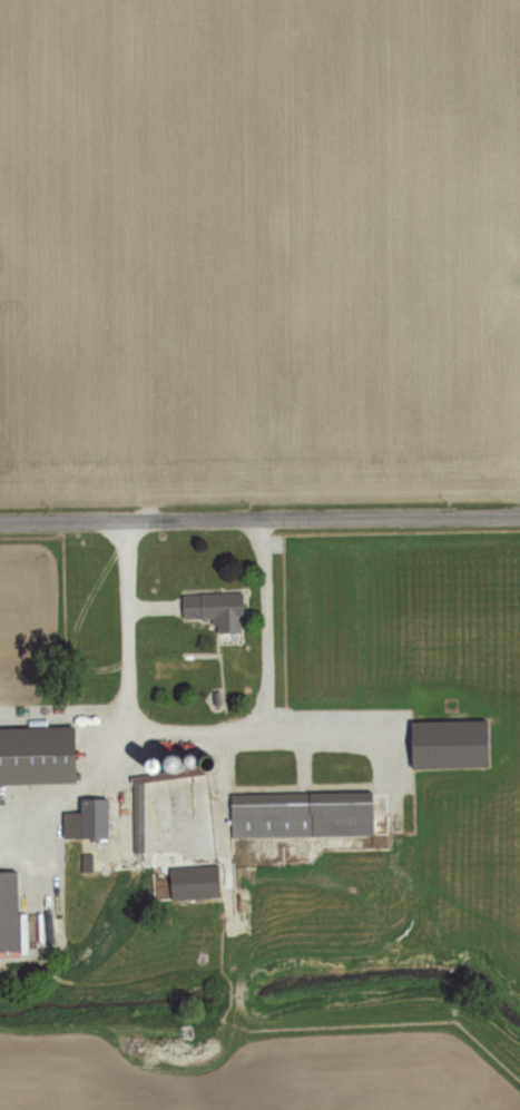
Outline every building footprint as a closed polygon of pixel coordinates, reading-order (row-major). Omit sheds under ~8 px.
[(183,594),(184,619),(217,618),(218,634),(244,633),(243,592),(183,594)] [(77,783),(76,727),(0,728),(0,785),(77,783)] [(232,838),(374,837),(373,757),(231,758),(232,838)]
